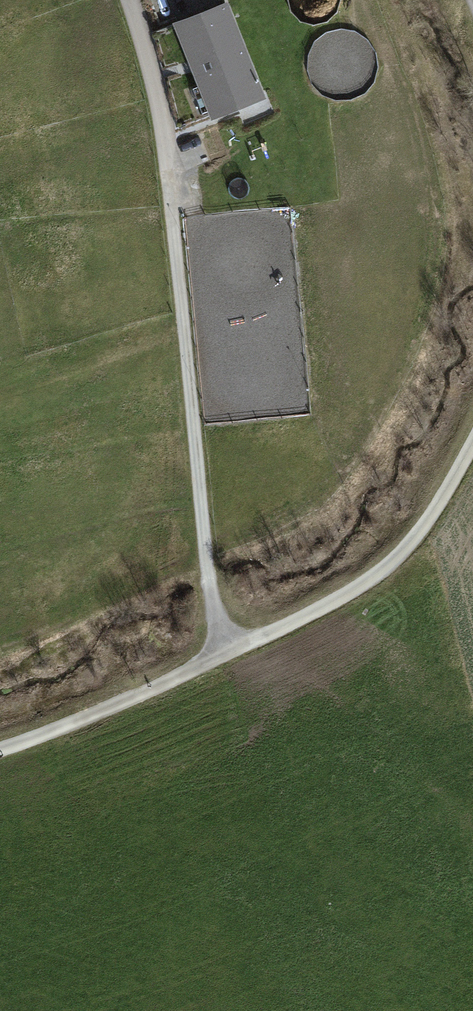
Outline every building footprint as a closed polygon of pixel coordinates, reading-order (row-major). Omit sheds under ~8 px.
[(262,95),(225,3),(177,22),(214,114),(262,95)]
